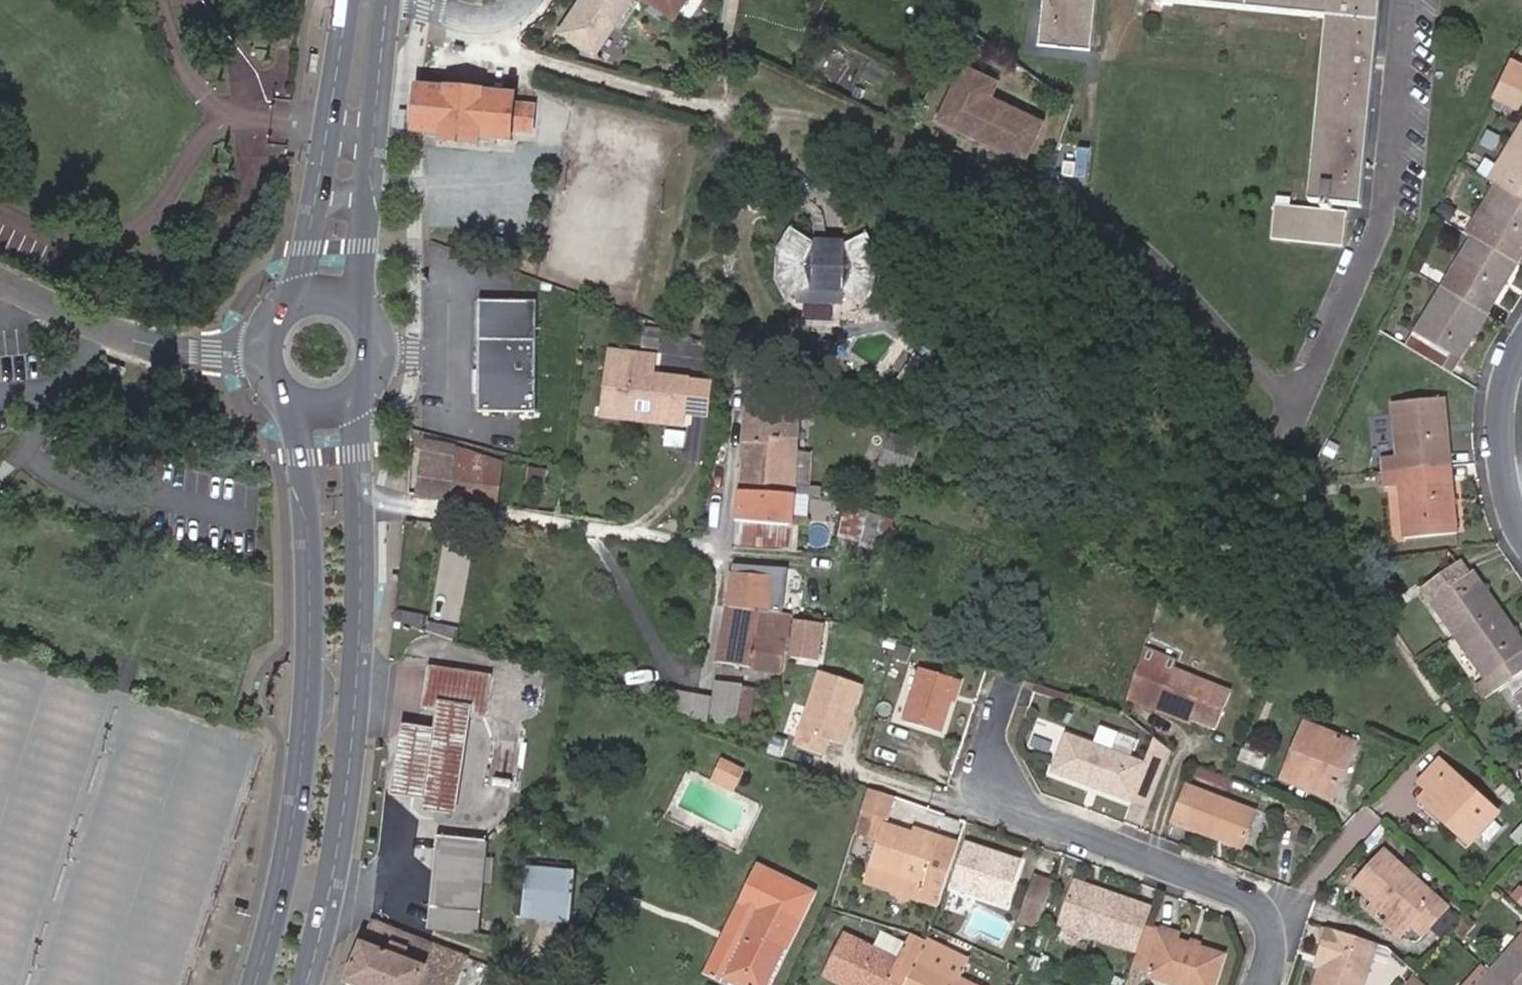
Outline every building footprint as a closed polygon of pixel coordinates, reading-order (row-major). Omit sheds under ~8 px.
[(613,25),(630,0),(582,0),(560,32),(594,54),(613,25)] [(675,16),(685,0),(651,0),(675,16)] [(1100,0),(1047,0),(1044,39),(1095,44),(1100,0)] [(1163,3),(1329,20),(1312,203),(1321,204),(1320,211),(1275,207),(1272,241),(1342,247),(1345,213),(1336,213),(1336,205),(1361,208),(1381,0),(1164,0),(1163,3)] [(1495,95),(1499,97),(1512,103),(1518,106),(1521,98),(1521,66),(1512,61),(1495,95)] [(967,63),(960,77),(997,96),(1004,83),(967,63)] [(997,96),(960,77),(940,118),(968,133),(973,129),(980,130),(985,135),(984,141),(1029,165),(1050,123),(997,96)] [(420,90),(417,134),(443,136),(445,102),(464,104),(465,93),(420,90)] [(445,102),(443,136),(442,143),(478,145),(478,139),(482,94),(465,93),(464,104),(445,102)] [(535,99),(482,94),(478,139),(511,142),(512,133),(533,134),(535,99)] [(1512,103),(1499,97),(1494,106),(1508,112),(1512,103)] [(1521,139),(1521,125),(1497,166),(1485,160),(1477,174),(1495,185),(1521,139)] [(1495,185),(1500,188),(1521,201),(1521,139),(1495,185)] [(1495,185),(1466,234),(1471,238),(1500,188),(1495,185)] [(1471,238),(1511,262),(1518,249),(1521,251),(1521,201),(1500,188),(1471,238)] [(1456,215),(1441,206),(1436,216),(1451,225),(1456,215)] [(875,255),(863,233),(841,244),(842,233),(830,240),(829,244),(814,244),(794,230),(780,251),(779,277),(791,299),(816,286),(824,294),(835,288),(859,305),(873,284),(875,255)] [(1471,238),(1441,288),(1480,312),(1488,299),(1494,304),(1517,266),(1511,262),(1471,238)] [(1511,262),(1517,266),(1521,258),(1521,251),(1518,249),(1511,262)] [(1441,288),(1406,347),(1444,370),(1452,356),(1460,361),(1487,316),(1480,312),(1441,288)] [(1488,299),(1480,312),(1487,316),(1494,304),(1488,299)] [(539,302),(480,301),(480,412),(538,413),(539,302)] [(660,356),(611,350),(605,407),(688,416),(692,379),(658,375),(660,356)] [(1452,356),(1444,370),(1451,374),(1460,361),(1452,356)] [(796,496),(823,498),(824,489),(810,488),(794,486),(796,453),(801,400),(749,395),(745,445),(752,445),(750,461),(744,460),(741,492),(796,496)] [(1381,459),(1383,473),(1442,467),(1440,452),(1449,451),(1444,399),(1393,405),(1397,457),(1381,459)] [(688,416),(605,407),(603,418),(687,427),(688,416)] [(919,444),(892,435),(881,467),(909,477),(919,444)] [(424,443),(416,495),(451,499),(459,449),(424,443)] [(459,449),(451,499),(484,504),(490,460),(459,449)] [(1440,452),(1442,467),(1450,466),(1449,451),(1440,452)] [(794,486),(810,488),(813,455),(796,453),(794,486)] [(505,464),(490,460),(484,504),(499,506),(505,464)] [(1317,465),(1318,476),(1331,475),(1330,464),(1317,465)] [(1450,466),(1442,467),(1443,482),(1451,482),(1450,466)] [(1442,467),(1383,473),(1384,488),(1399,486),(1404,540),(1456,535),(1451,482),(1443,482),(1442,467)] [(737,548),(791,552),(793,526),(801,527),(802,517),(794,516),(796,496),(741,492),(737,548)] [(891,552),(901,522),(870,513),(856,555),(881,563),(884,550),(891,552)] [(801,527),(793,526),(791,552),(799,552),(801,527)] [(1422,589),(1456,637),(1500,607),(1474,572),(1466,577),(1458,564),(1422,589)] [(728,607),(771,613),(772,601),(783,602),(784,587),(775,586),(776,577),(772,577),(773,569),(734,567),(728,607)] [(711,597),(713,576),(704,574),(701,596),(711,597)] [(785,579),(776,577),(775,586),(784,587),(785,579)] [(771,613),(781,614),(783,602),(772,601),(771,613)] [(771,613),(728,607),(719,666),(783,674),(791,615),(781,614),(771,613)] [(1456,637),(1487,680),(1475,689),(1484,701),(1507,684),(1521,674),(1521,656),(1521,655),(1521,639),(1500,607),(1456,637)] [(398,621),(423,630),(425,616),(400,612),(398,621)] [(823,626),(797,622),(792,659),(818,662),(823,626)] [(428,632),(458,642),(460,629),(430,624),(428,632)] [(1140,657),(1174,671),(1177,662),(1142,649),(1140,657)] [(1174,671),(1140,657),(1127,699),(1158,711),(1160,706),(1174,671)] [(426,708),(439,710),(472,714),(484,716),(490,679),(432,670),(426,708)] [(939,734),(956,682),(923,670),(905,722),(939,734)] [(1191,718),(1218,728),(1232,694),(1174,671),(1160,706),(1191,718)] [(831,742),(835,743),(846,713),(853,716),(864,686),(824,672),(797,748),(825,758),(831,742)] [(1521,706),(1521,674),(1507,684),(1521,706)] [(742,689),(716,685),(712,713),(719,724),(736,727),(742,689)] [(756,691),(742,689),(736,727),(750,729),(756,691)] [(680,719),(696,721),(699,697),(683,694),(680,719)] [(1191,718),(1160,706),(1158,711),(1189,723),(1191,718)] [(397,774),(459,794),(472,714),(439,710),(436,731),(404,726),(397,774)] [(835,743),(842,746),(853,716),(846,713),(835,743)] [(1305,725),(1284,779),(1333,798),(1339,783),(1330,779),(1339,755),(1349,759),(1354,745),(1305,725)] [(1144,766),(1069,737),(1056,773),(1149,809),(1171,753),(1154,739),(1144,766)] [(1420,783),(1429,792),(1449,769),(1440,760),(1420,783)] [(720,772),(742,784),(748,774),(725,762),(720,772)] [(1230,794),(1234,778),(1197,768),(1193,784),(1230,794)] [(1449,769),(1429,792),(1422,800),(1443,819),(1447,816),(1459,828),(1456,831),(1472,846),(1499,815),(1449,769)] [(738,793),(742,784),(720,772),(715,781),(738,793)] [(456,816),(459,794),(397,774),(393,797),(426,801),(425,811),(456,816)] [(1514,792),(1507,784),(1499,791),(1505,799),(1514,792)] [(1244,849),(1258,814),(1185,786),(1171,821),(1244,849)] [(877,843),(882,826),(887,828),(896,800),(867,791),(853,835),(877,843)] [(938,909),(960,843),(942,837),(939,845),(913,836),(887,828),(882,826),(877,843),(869,867),(897,876),(915,882),(910,898),(938,909)] [(939,845),(942,837),(916,828),(913,836),(939,845)] [(1512,839),(1521,848),(1521,828),(1512,839)] [(1313,836),(1303,832),(1298,844),(1309,848),(1313,836)] [(487,843),(441,838),(433,932),(478,935),(487,843)] [(1015,908),(1030,860),(972,842),(956,889),(1015,908)] [(1417,919),(1428,929),(1447,908),(1385,850),(1355,884),(1374,902),(1370,907),(1378,914),(1382,910),(1391,918),(1406,932),(1414,923),(1417,919)] [(809,903),(815,894),(760,866),(740,906),(756,914),(723,979),(736,984),(769,984),(809,903)] [(572,873),(531,871),(527,919),(568,923),(572,873)] [(891,893),(910,898),(915,882),(897,876),(891,893)] [(1022,920),(1039,926),(1053,885),(1037,879),(1022,920)] [(1135,949),(1148,910),(1077,885),(1063,924),(1135,949)] [(740,906),(706,976),(721,983),(723,979),(756,914),(740,906)] [(1406,932),(1391,918),(1386,924),(1401,937),(1406,932)] [(1425,933),(1428,929),(1417,919),(1414,923),(1425,933)] [(469,960),(374,922),(350,983),(356,984),(460,984),(469,960)] [(1156,930),(1146,927),(1125,984),(1137,984),(1156,930)] [(1327,929),(1321,946),(1327,948),(1320,971),(1315,984),(1367,984),(1380,946),(1327,929)] [(1224,956),(1178,942),(1181,936),(1163,930),(1148,976),(1177,984),(1215,984),(1224,956)] [(927,940),(913,936),(908,945),(882,932),(873,950),(845,937),(826,976),(845,984),(905,984),(918,959),(927,940)] [(1491,973),(1505,984),(1521,984),(1521,938),(1491,973)] [(961,980),(970,961),(927,940),(918,959),(905,984),(972,984),(961,980)] [(1327,948),(1321,946),(1314,969),(1320,971),(1327,948)] [(1491,973),(1482,965),(1464,984),(1480,984),(1491,973)] [(1480,984),(1505,984),(1491,973),(1480,984)]
